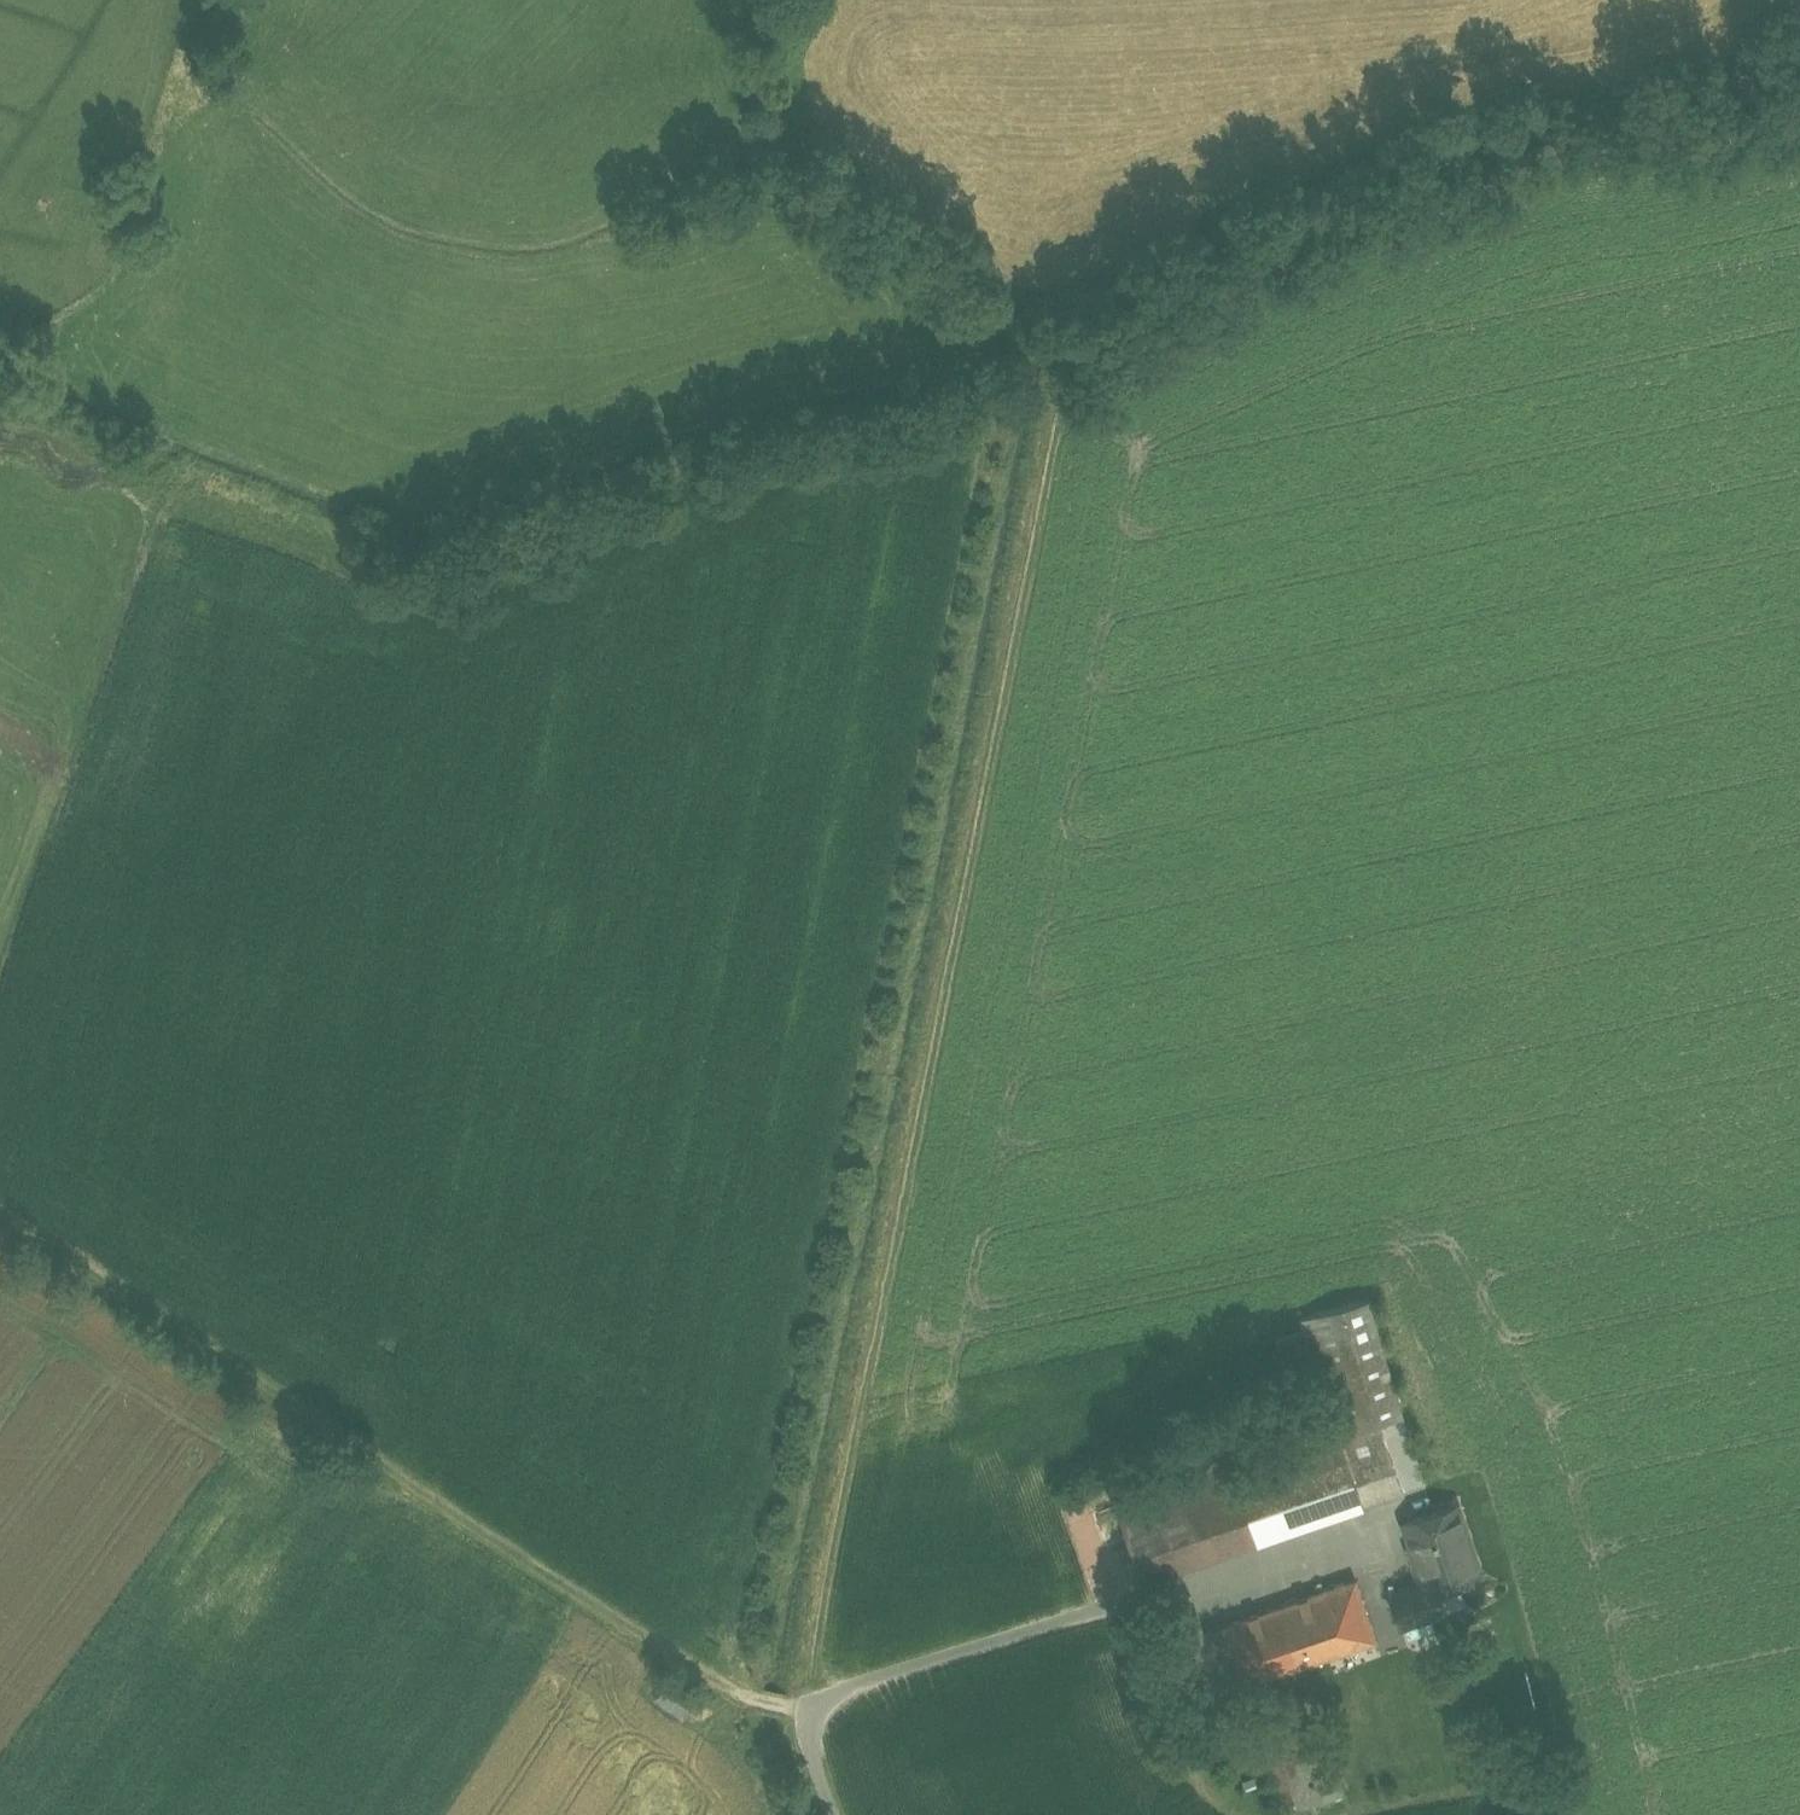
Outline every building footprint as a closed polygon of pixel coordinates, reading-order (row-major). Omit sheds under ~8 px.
[(1405,1421),(1366,1299),(1301,1320),(1313,1358),(1337,1434),(1340,1442),(1405,1421)] [(1113,1504),(1138,1582),(1362,1511),(1340,1442),(1337,1434),(1133,1498),(1113,1504)] [(1396,1466),(1369,1472),(1375,1499),(1402,1493),(1396,1466)] [(1446,1507),(1393,1524),(1412,1583),(1383,1592),(1396,1633),(1475,1608),(1484,1591),(1459,1513),(1446,1507)] [(1377,1644),(1355,1581),(1219,1626),(1240,1690),(1377,1644)]
